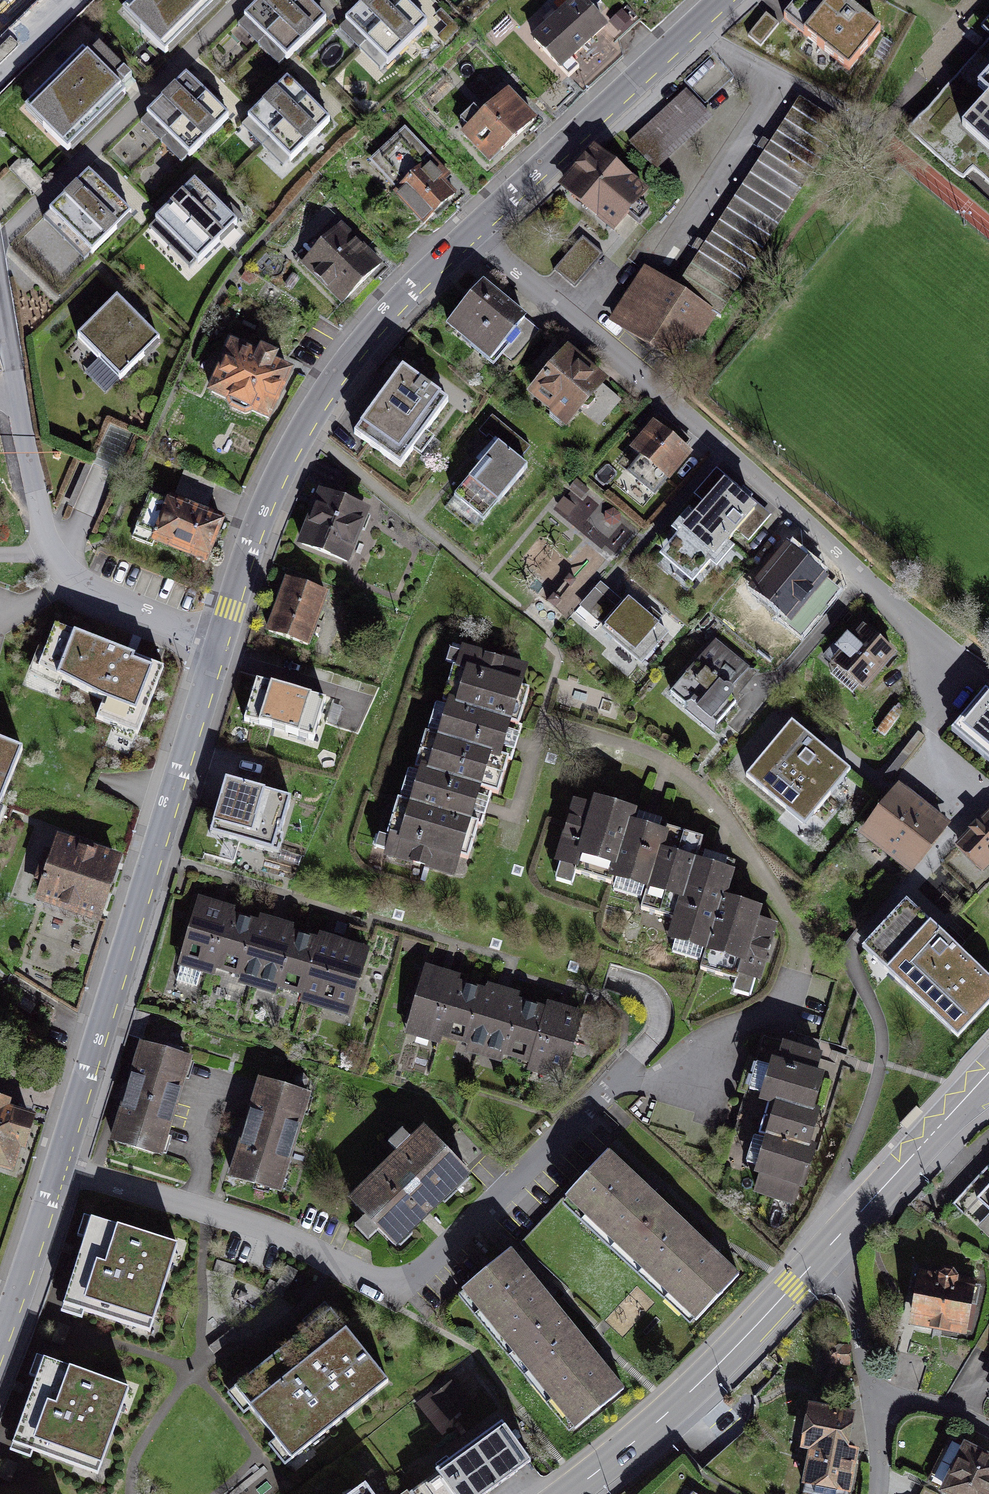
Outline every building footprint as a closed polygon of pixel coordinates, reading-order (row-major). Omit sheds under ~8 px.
[(217,0),(141,0),(124,17),(161,55),(217,0)] [(251,12),(274,35),(308,0),(262,0),(251,12)] [(312,0),(308,0),(274,35),(295,55),(331,18),(312,0)] [(403,0),(367,0),(343,24),(366,46),(407,4),(403,0)] [(520,33),(567,78),(613,32),(581,0),(553,0),(520,33)] [(841,0),(800,0),(785,19),(849,71),(881,33),(841,0)] [(429,25),(407,4),(366,46),(387,67),(429,25)] [(98,47),(27,116),(62,152),(133,82),(98,47)] [(207,94),(184,72),(148,108),(171,131),(207,94)] [(978,86),(988,96),(962,126),(988,149),(988,74),(978,86)] [(306,101),(283,79),(247,115),(270,138),(306,101)] [(503,88),(457,133),(490,166),(535,120),(503,88)] [(708,115),(686,92),(631,143),(652,166),(708,115)] [(228,115),(207,94),(171,131),(192,151),(228,115)] [(775,224),(840,124),(804,100),(738,201),(737,201),(679,290),(676,289),(675,291),(712,315),(716,318),(776,225),(775,224)] [(327,122),(306,101),(270,138),(291,158),(327,122)] [(463,186),(405,125),(366,162),(424,223),(463,186)] [(568,191),(613,229),(627,214),(640,225),(649,213),(637,202),(644,194),(594,150),(578,168),(584,172),(568,191)] [(133,218),(89,174),(49,215),(93,258),(133,218)] [(241,227),(195,182),(156,225),(199,268),(241,227)] [(340,220),(297,263),(343,309),(386,266),(340,220)] [(604,256),(583,238),(554,271),(576,289),(604,256)] [(540,325),(484,274),(437,325),(493,376),(540,325)] [(680,363),(712,315),(675,291),(656,279),(642,300),(631,293),(615,320),(680,363)] [(161,343),(118,301),(78,342),(121,384),(161,343)] [(615,376),(571,337),(525,388),(568,427),(615,376)] [(225,342),(205,394),(272,420),(292,367),(225,342)] [(454,409),(403,370),(361,425),(412,464),(454,409)] [(683,433),(637,397),(606,435),(651,470),(683,433)] [(539,453),(501,426),(434,500),(472,530),(539,453)] [(750,503),(717,476),(655,549),(688,577),(750,503)] [(374,509),(318,493),(299,554),(355,571),(374,509)] [(220,519),(144,494),(130,535),(206,560),(220,519)] [(828,576),(786,541),(749,586),(790,621),(828,576)] [(333,589),(285,575),(267,636),(315,650),(333,589)] [(627,586),(593,625),(640,666),(674,627),(627,586)] [(164,667),(55,625),(40,667),(106,699),(97,716),(140,734),(164,667)] [(899,653),(866,626),(840,660),(875,688),(899,653)] [(716,640),(670,692),(716,732),(762,679),(716,640)] [(464,881),(527,673),(444,648),(381,857),(464,881)] [(257,676),(242,726),(321,750),(336,699),(257,676)] [(985,690),(951,729),(988,761),(988,693),(985,690)] [(790,722),(744,774),(809,829),(854,778),(790,722)] [(23,750),(0,739),(0,808),(23,750)] [(276,856),(292,800),(226,781),(210,836),(276,856)] [(950,832),(900,788),(860,834),(910,878),(950,832)] [(608,894),(610,888),(645,899),(642,908),(676,919),(699,848),(702,839),(667,828),(669,823),(634,812),(635,811),(582,794),(556,878),(608,894)] [(983,870),(988,864),(988,815),(959,848),(983,870)] [(121,862),(60,840),(41,893),(102,914),(121,862)] [(666,949),(706,962),(704,968),(737,978),(731,998),(754,1005),(779,927),(756,920),(760,908),(727,898),(739,860),(699,848),(676,919),(666,949)] [(235,912),(196,901),(177,971),(216,981),(216,980),(235,912)] [(301,1006),(320,937),(235,912),(216,980),(301,1006)] [(884,967),(965,1043),(988,1018),(988,980),(926,921),(884,967)] [(301,1006),(349,1020),(369,952),(320,937),(301,1006)] [(462,978),(425,967),(404,1037),(442,1047),(462,978)] [(529,1072),(549,1004),(462,978),(442,1047),(529,1072)] [(549,1004),(529,1072),(563,1082),(584,1014),(549,1004)] [(821,1057),(783,1045),(765,1103),(776,1106),(756,1169),(765,1172),(759,1192),(792,1202),(820,1114),(811,1111),(821,1078),(815,1076),(821,1057)] [(108,1144),(164,1162),(194,1067),(139,1049),(108,1144)] [(280,1201),(313,1102),(256,1083),(223,1182),(280,1201)] [(15,1165),(34,1115),(0,1102),(0,1160),(15,1165)] [(399,1251),(473,1182),(424,1130),(350,1199),(399,1251)] [(677,1216),(610,1152),(565,1198),(632,1262),(677,1216)] [(983,1229),(988,1222),(988,1211),(976,1200),(988,1186),(988,1167),(956,1204),(983,1229)] [(700,1329),(746,1281),(677,1216),(632,1262),(700,1329)] [(179,1249),(89,1218),(61,1300),(151,1331),(179,1249)] [(523,1367),(572,1326),(514,1256),(464,1297),(523,1367)] [(983,1293),(922,1279),(912,1322),(973,1337),(983,1293)] [(275,1467),(388,1384),(333,1310),(220,1394),(275,1467)] [(582,1436),(631,1395),(572,1326),(523,1367),(582,1436)] [(137,1396),(48,1362),(15,1448),(104,1482),(137,1396)] [(479,1410),(458,1387),(437,1405),(458,1429),(479,1410)] [(863,1414),(808,1405),(801,1451),(810,1452),(855,1460),(863,1414)] [(536,1469),(505,1428),(419,1493),(503,1493),(536,1469)] [(964,1444),(939,1493),(988,1493),(988,1456),(964,1444)] [(810,1452),(804,1492),(813,1493),(849,1493),(855,1460),(810,1452)] [(368,1485),(355,1493),(374,1493),(368,1485)]
